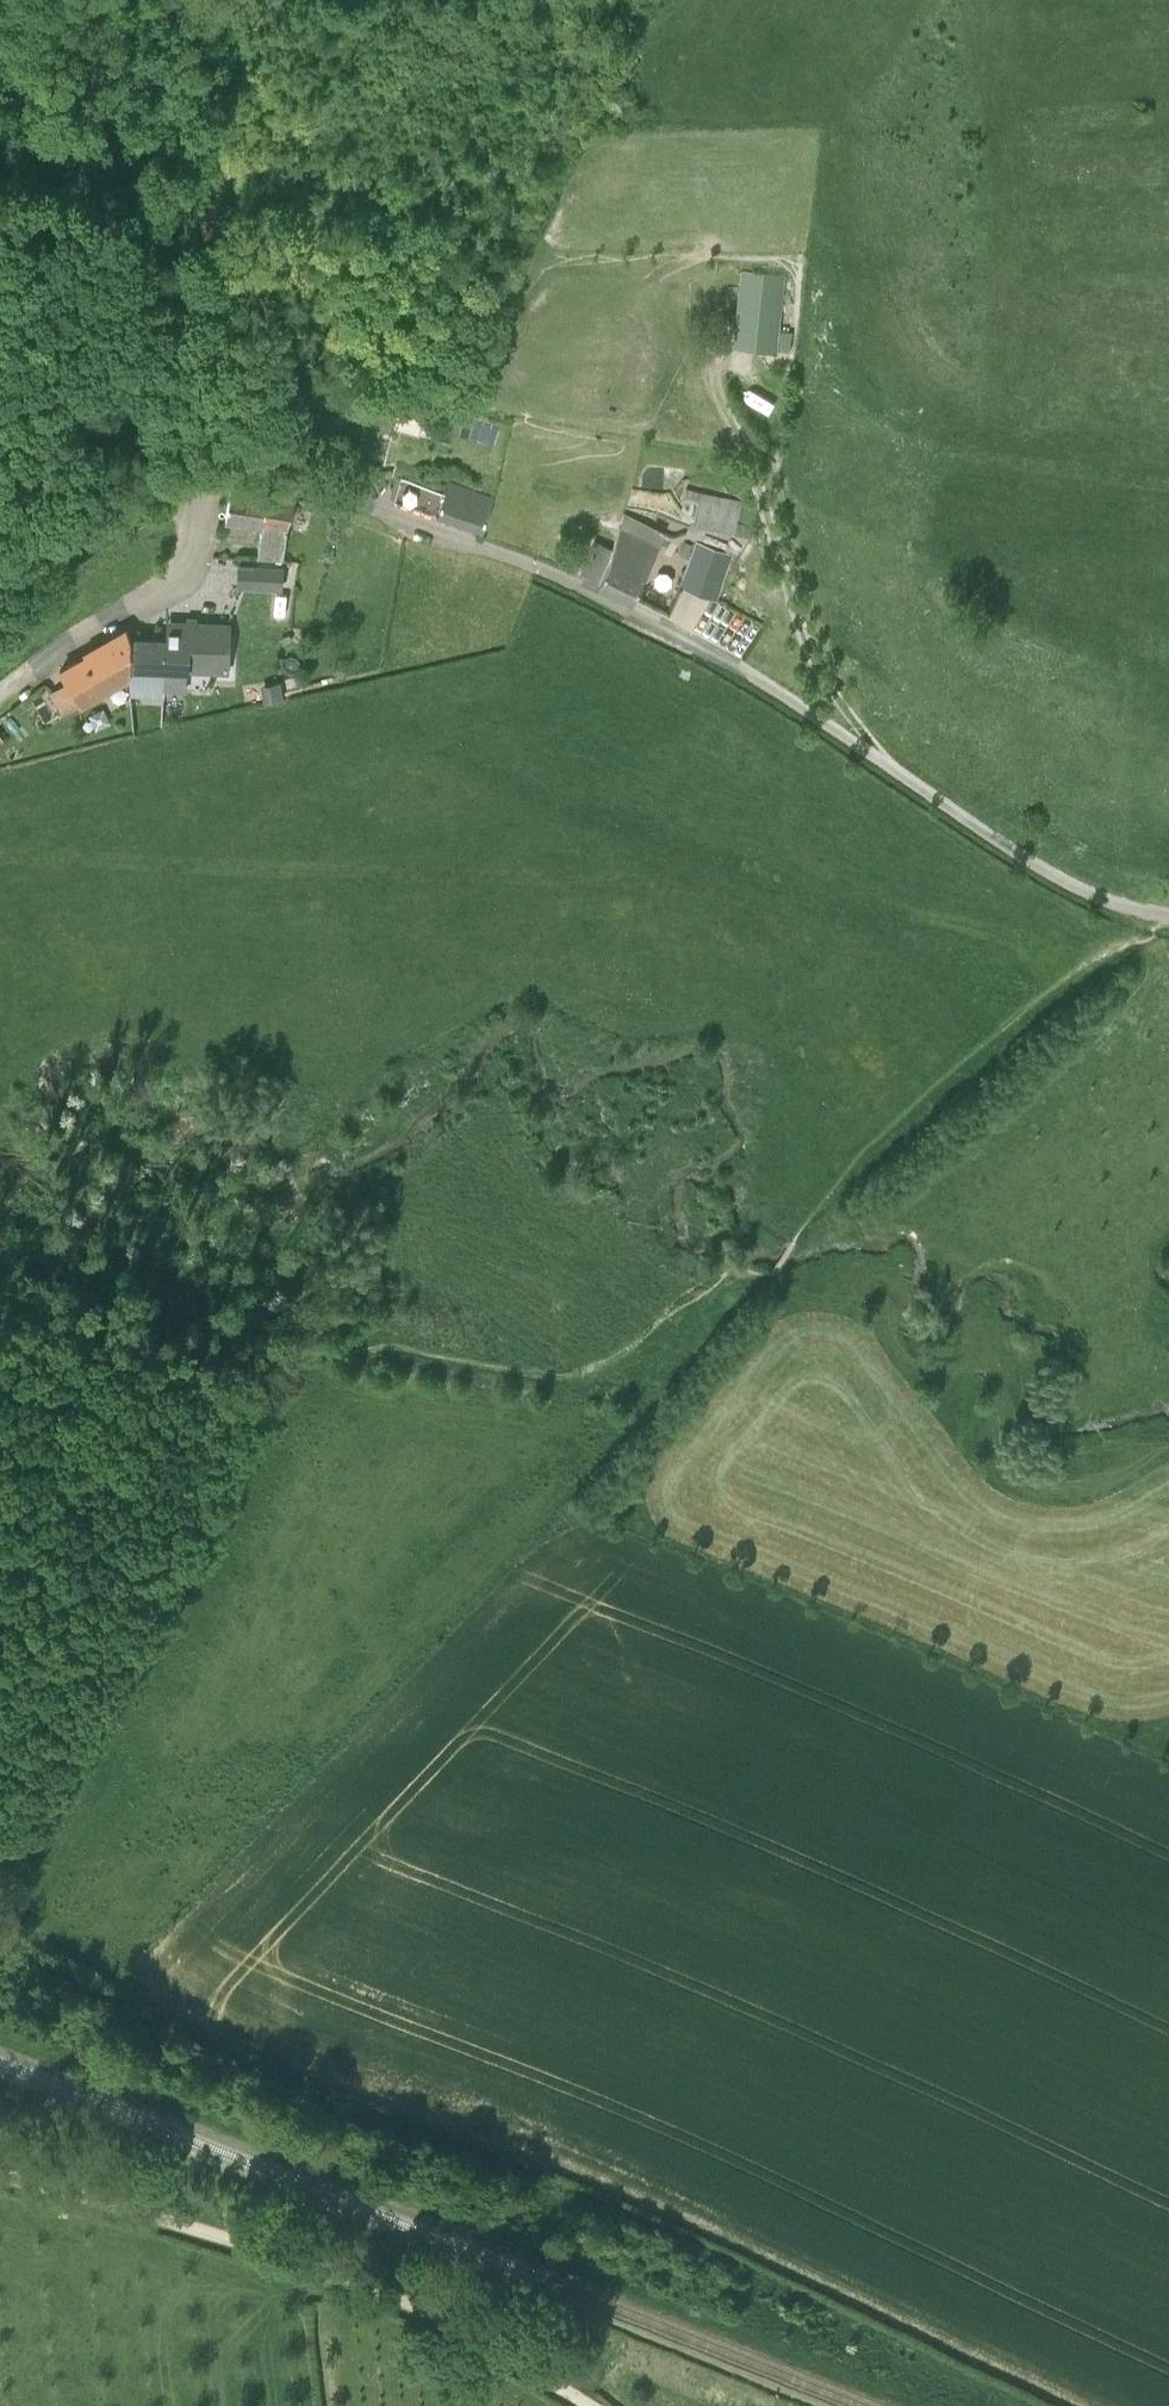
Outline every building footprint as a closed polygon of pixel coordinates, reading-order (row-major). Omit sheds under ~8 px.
[(733,346),(777,352),(786,275),(741,270),(733,346)] [(481,528),(493,496),(449,480),(445,492),(403,476),(395,499),(481,528)] [(692,524),(735,535),(738,522),(744,502),(687,487),(684,499),(698,503),(692,524)] [(287,529),(295,499),(231,489),(226,517),(262,524),(256,558),(283,559),(287,529)] [(643,576),(665,531),(625,513),(611,547),(598,540),(596,539),(591,551),(581,572),(633,597),(643,576)] [(738,522),(735,535),(750,539),(752,527),(738,522)] [(679,552),(688,556),(693,544),(685,540),(679,552)] [(716,598),(732,555),(696,542),(681,585),(716,598)] [(282,590),(283,568),(239,566),(237,587),(282,590)] [(166,640),(165,668),(228,671),(230,624),(174,622),(173,641),(166,640)] [(131,680),(132,639),(128,629),(84,652),(86,656),(60,670),(68,682),(80,703),(129,675),(129,680),(131,680)] [(165,668),(166,640),(132,639),(131,680),(156,680),(157,668),(165,668)] [(284,698),(280,681),(261,685),(264,702),(277,699),(284,698)]
